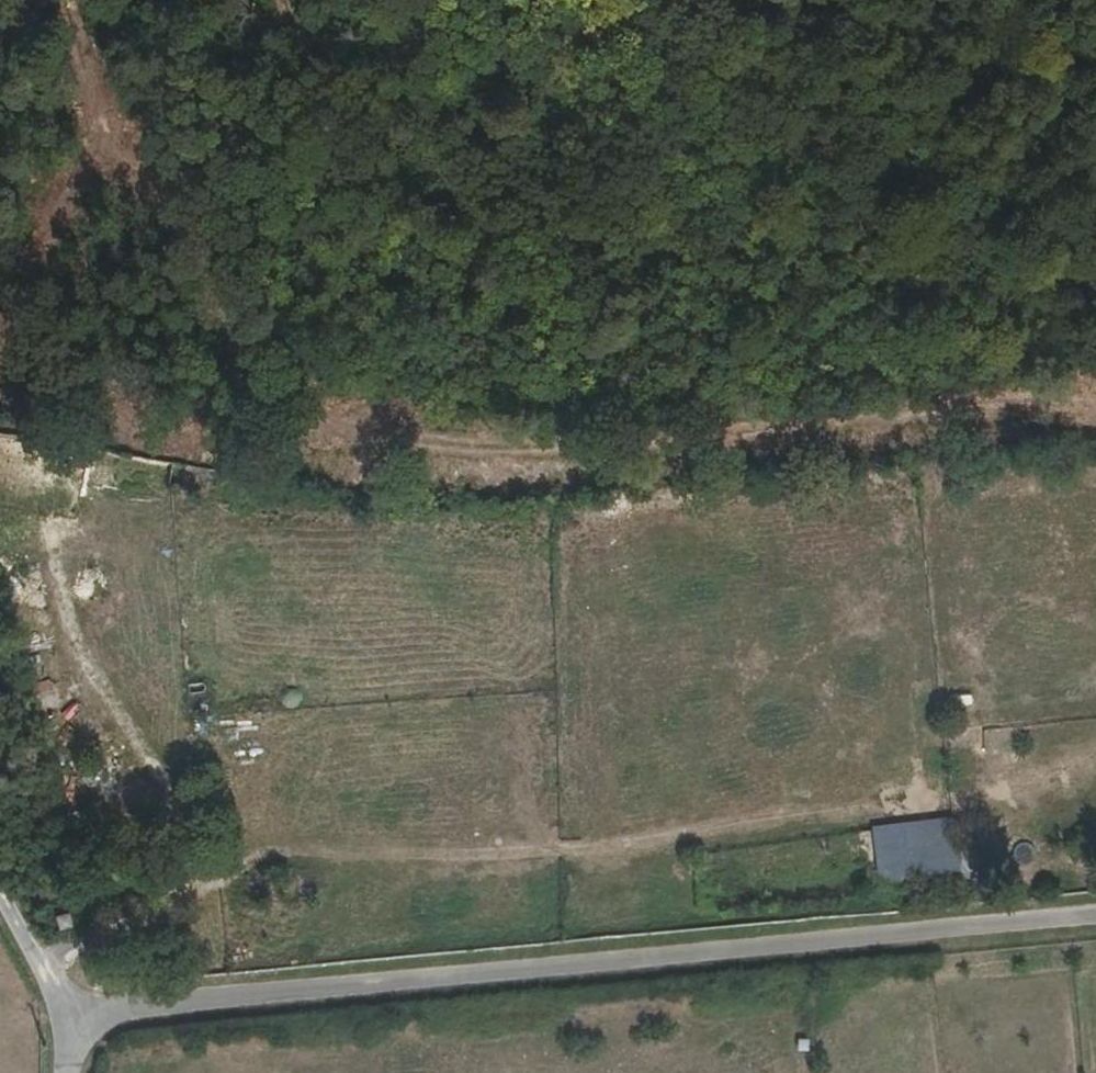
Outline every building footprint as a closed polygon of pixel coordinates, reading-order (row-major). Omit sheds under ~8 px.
[(59,486),(63,458),(0,446),(0,476),(59,486)]
